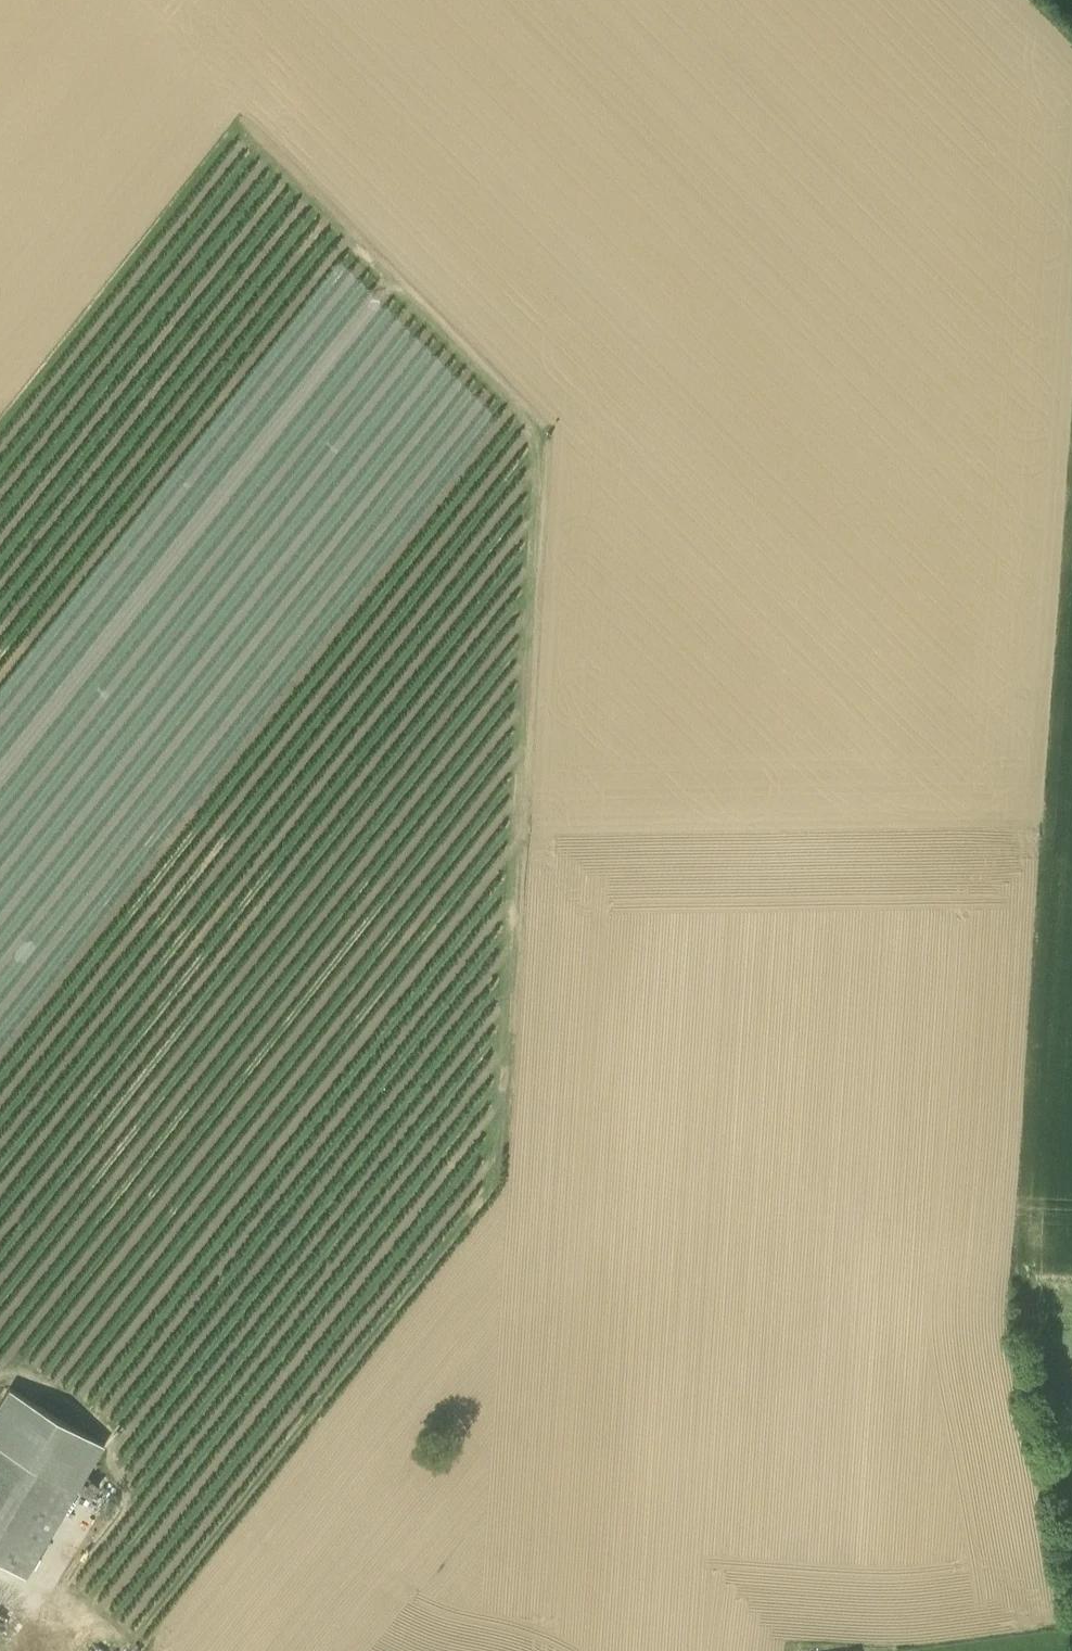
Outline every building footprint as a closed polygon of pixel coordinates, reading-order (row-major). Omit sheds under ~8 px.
[(85,1473),(103,1443),(9,1387),(0,1402),(0,1559),(25,1573),(85,1473)]
